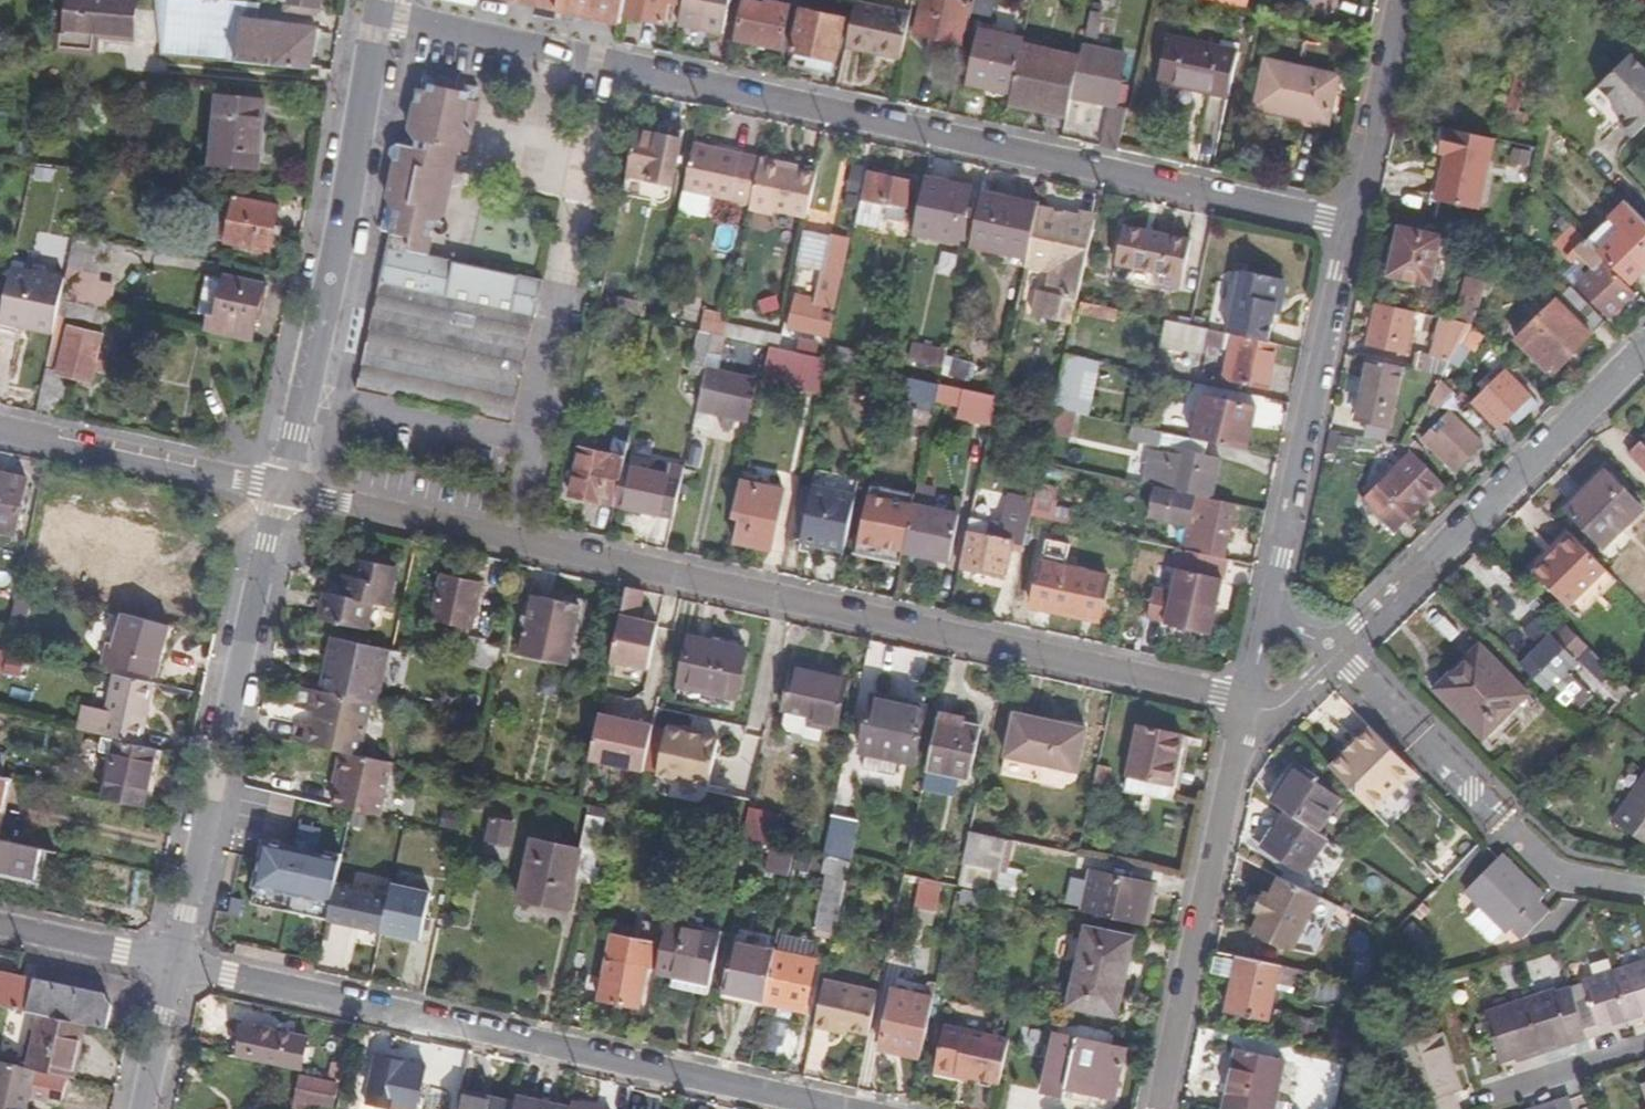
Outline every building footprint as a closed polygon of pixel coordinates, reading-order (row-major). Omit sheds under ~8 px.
[(129,0),(61,0),(58,36),(126,41),(129,0)] [(217,0),(150,0),(156,55),(241,62),(245,23),(255,24),(258,5),(217,0)] [(614,25),(616,16),(620,0),(498,0),(614,25)] [(671,28),(672,24),(677,0),(620,0),(616,16),(644,23),(671,28)] [(672,24),(698,30),(719,34),(726,0),(677,0),(672,24)] [(953,42),(961,4),(943,0),(917,0),(910,34),(925,37),(922,52),(928,53),(939,55),(942,40),(953,42)] [(1543,6),(1557,8),(1559,0),(1545,0),(1543,6)] [(871,55),(894,61),(905,14),(850,2),(840,48),(871,55)] [(739,4),(732,40),(757,45),(775,49),(783,7),(763,3),(762,8),(739,4)] [(796,10),(785,63),(807,68),(829,72),(840,20),(796,10)] [(245,23),(241,62),(302,68),(304,46),(306,30),(255,24),(245,23)] [(1083,23),(1078,48),(1089,51),(1093,34),(1091,33),(1093,25),(1083,23)] [(1007,82),(1015,45),(1017,35),(974,26),(964,73),(991,79),(1007,82)] [(1221,93),(1230,51),(1163,36),(1153,78),(1183,85),(1221,93)] [(1064,102),(1073,61),(1074,57),(1015,45),(1007,82),(1006,91),(1004,101),(1030,107),(1062,113),(1064,102)] [(1613,100),(1625,113),(1621,117),(1615,122),(1628,135),(1638,125),(1644,119),(1644,71),(1627,52),(1595,82),(1613,100)] [(1253,104),(1288,112),(1322,119),(1326,98),(1331,74),(1262,59),(1253,104)] [(1095,144),(1112,147),(1119,114),(1107,111),(1115,70),(1073,61),(1064,102),(1082,105),(1102,110),(1095,144)] [(989,86),(991,79),(964,73),(963,81),(977,84),(989,86)] [(1496,124),(1530,130),(1533,113),(1525,111),(1528,94),(1521,93),(1523,81),(1504,77),(1501,97),(1496,124)] [(479,93),(423,81),(381,282),(536,315),(546,272),(446,251),(464,166),(479,93)] [(255,131),(258,101),(211,96),(205,163),(252,167),(255,131)] [(1625,113),(1613,100),(1609,104),(1621,117),(1625,113)] [(1322,119),(1288,112),(1286,122),(1320,129),(1322,119)] [(1485,139),(1438,129),(1432,154),(1437,155),(1433,174),(1427,200),(1469,210),(1485,139)] [(656,142),(637,139),(627,185),(674,194),(685,139),(681,134),(670,132),(663,130),(658,133),(656,142)] [(744,205),(754,159),(714,150),(687,145),(677,191),(744,205)] [(767,212),(801,218),(810,175),(793,171),(780,169),(781,165),(754,159),(744,205),(743,210),(763,215),(767,212)] [(1513,159),(1512,166),(1497,163),(1494,182),(1519,186),(1523,161),(1513,159)] [(851,197),(858,167),(847,164),(840,194),(851,197)] [(892,180),(869,175),(858,224),(878,229),(881,216),(903,221),(911,184),(892,180)] [(919,177),(907,230),(951,240),(963,187),(946,184),(919,177)] [(279,189),(239,186),(237,200),(275,208),(279,189)] [(1019,255),(1031,203),(1001,197),(975,191),(963,243),(1019,255)] [(275,208),(237,200),(222,197),(215,240),(268,251),(273,229),(278,209),(275,208)] [(1644,261),(1644,229),(1618,202),(1578,242),(1599,263),(1621,285),(1637,269),(1644,261)] [(1071,299),(1089,217),(1070,213),(1056,210),(1055,213),(1048,211),(1049,207),(1031,203),(1019,255),(1018,264),(1044,270),(1040,289),(1032,287),(1027,311),(1052,317),(1057,296),(1071,299)] [(1174,294),(1185,239),(1117,225),(1109,266),(1153,275),(1150,289),(1174,294)] [(1381,235),(1379,248),(1389,249),(1383,275),(1422,283),(1431,236),(1383,227),(1381,235)] [(1628,296),(1597,265),(1599,263),(1578,242),(1564,228),(1543,249),(1578,284),(1573,289),(1604,320),(1615,309),(1628,296)] [(69,230),(63,256),(54,299),(102,310),(108,284),(92,281),(102,237),(69,230)] [(818,327),(833,329),(835,315),(822,312),(823,307),(831,308),(846,239),(820,234),(806,230),(798,266),(824,271),(818,296),(824,298),(823,300),(798,295),(796,306),(794,306),(791,319),(803,321),(802,328),(808,330),(810,324),(818,327)] [(9,244),(0,286),(0,300),(21,305),(51,311),(54,299),(63,256),(9,244)] [(1389,249),(1379,248),(1374,273),(1383,275),(1389,249)] [(1224,334),(1264,343),(1269,319),(1272,305),(1280,300),(1282,287),(1279,281),(1237,272),(1224,334)] [(199,333),(231,339),(234,324),(244,326),(247,313),(254,314),(256,301),(259,285),(218,277),(210,317),(202,315),(199,333)] [(536,315),(381,282),(358,390),(513,423),(536,315)] [(1461,324),(1482,287),(1460,284),(1458,289),(1454,288),(1447,322),(1461,324)] [(1595,324),(1559,288),(1510,336),(1511,337),(1506,342),(1537,373),(1541,369),(1545,373),(1570,348),(1595,324)] [(605,310),(634,316),(637,303),(607,296),(605,310)] [(1067,320),(1071,299),(1057,296),(1052,317),(1067,320)] [(54,299),(51,311),(50,315),(108,327),(111,312),(102,310),(54,299)] [(1067,320),(1066,326),(1107,335),(1113,308),(1071,299),(1067,320)] [(769,300),(754,305),(757,316),(773,311),(769,300)] [(1402,312),(1369,305),(1366,319),(1359,317),(1357,326),(1364,327),(1362,337),(1360,347),(1394,353),(1402,312)] [(707,335),(715,337),(719,321),(699,317),(695,333),(707,335)] [(1432,318),(1424,351),(1445,356),(1461,324),(1447,322),(1432,318)] [(1268,367),(1273,345),(1264,343),(1224,334),(1159,320),(1154,346),(1196,355),(1198,345),(1229,351),(1223,379),(1263,388),(1268,367)] [(1462,345),(1473,336),(1461,324),(1445,356),(1442,361),(1449,366),(1462,345)] [(813,342),(828,345),(833,329),(818,327),(813,342)] [(90,348),(93,333),(70,329),(69,335),(74,336),(73,343),(57,340),(50,373),(71,378),(84,380),(86,370),(95,372),(100,350),(90,348)] [(721,338),(758,346),(760,335),(741,331),(741,333),(720,329),(718,337),(721,338)] [(710,366),(703,355),(707,335),(695,333),(686,377),(708,374),(710,366)] [(721,338),(718,337),(715,337),(707,335),(703,355),(716,358),(721,338)] [(815,356),(817,344),(801,340),(798,352),(815,356)] [(851,364),(854,351),(854,350),(829,345),(826,358),(851,364)] [(817,392),(824,358),(815,356),(798,352),(770,346),(762,380),(817,392)] [(902,361),(931,368),(935,353),(906,346),(902,361)] [(858,366),(861,353),(854,351),(851,364),(858,366)] [(1083,416),(1094,362),(1058,354),(1046,408),(1063,411),(1083,416)] [(1433,379),(1441,364),(1410,357),(1406,372),(1433,379)] [(1393,368),(1359,361),(1352,394),(1346,420),(1380,427),(1393,368)] [(959,377),(962,365),(949,362),(946,374),(959,377)] [(708,374),(701,407),(712,409),(726,412),(723,424),(737,427),(739,416),(749,418),(758,376),(710,366),(708,374)] [(1500,449),(1509,440),(1493,423),(1500,416),(1508,425),(1517,416),(1529,404),(1498,371),(1464,404),(1488,429),(1485,433),(1500,449)] [(932,405),(936,386),(900,378),(894,403),(930,410),(932,405)] [(36,380),(30,408),(47,412),(53,384),(36,380)] [(1432,380),(1420,401),(1429,409),(1444,392),(1432,380)] [(956,411),(960,391),(936,386),(932,405),(956,411)] [(954,421),(985,428),(992,398),(960,391),(956,411),(954,421)] [(1223,446),(1231,448),(1236,425),(1240,406),(1186,395),(1177,437),(1185,438),(1223,446)] [(1031,430),(1041,432),(1046,408),(1036,406),(1031,430)] [(1041,432),(1040,440),(1049,442),(1051,429),(1059,431),(1063,411),(1046,408),(1041,432)] [(1473,444),(1449,420),(1427,442),(1421,435),(1415,441),(1445,472),(1460,456),(1473,444)] [(1150,448),(1153,432),(1126,426),(1123,442),(1150,448)] [(1185,438),(1177,437),(1153,432),(1150,448),(1149,450),(1186,457),(1186,455),(1182,454),(1185,438)] [(597,496),(618,499),(626,461),(630,438),(615,436),(612,451),(584,444),(580,448),(572,491),(597,496)] [(1186,455),(1220,462),(1223,446),(1185,438),(1182,454),(1186,455)] [(1644,478),(1644,453),(1635,442),(1630,448),(1622,455),(1644,478)] [(1407,509),(1433,484),(1402,453),(1351,503),(1381,534),(1407,509)] [(1188,495),(1225,502),(1228,488),(1234,489),(1237,477),(1239,466),(1220,462),(1186,455),(1186,457),(1178,493),(1188,495)] [(647,505),(676,511),(687,464),(672,461),(670,470),(626,461),(618,499),(647,505)] [(1552,508),(1589,546),(1630,506),(1593,468),(1577,484),(1552,508)] [(744,478),(737,514),(743,516),(738,540),(755,544),(774,548),(787,487),(744,478)] [(5,537),(17,483),(0,480),(0,536),(5,537)] [(795,544),(808,484),(793,481),(780,541),(795,544)] [(837,554),(850,494),(808,484),(795,544),(814,549),(837,554)] [(907,516),(899,555),(924,560),(944,565),(954,519),(929,514),(934,491),(914,487),(907,516)] [(1228,535),(1234,510),(1187,500),(1188,495),(1178,493),(1149,487),(1142,519),(1181,528),(1177,549),(1221,558),(1223,559),(1228,535)] [(1053,511),(1054,504),(1047,503),(1050,491),(1033,488),(1029,504),(1026,518),(1050,524),(1053,511)] [(1234,489),(1228,488),(1225,502),(1231,504),(1234,489)] [(1020,546),(1026,518),(1029,504),(1004,498),(998,527),(986,524),(983,537),(963,533),(955,568),(975,573),(976,568),(1002,573),(1009,544),(1020,546)] [(891,553),(899,555),(907,516),(863,506),(855,539),(880,544),(879,550),(891,553)] [(1063,527),(1066,514),(1053,511),(1050,524),(1063,527)] [(1563,536),(1557,530),(1535,550),(1519,566),(1525,572),(1563,536)] [(1559,608),(1597,572),(1563,536),(1525,572),(1559,608)] [(854,545),(879,550),(880,544),(855,539),(854,545)] [(1059,614),(1092,621),(1102,577),(1059,568),(1063,546),(1040,541),(1025,607),(1059,614)] [(1213,593),(1221,558),(1177,549),(1172,548),(1169,562),(1183,565),(1182,572),(1171,570),(1167,593),(1148,589),(1142,618),(1160,622),(1159,625),(1205,634),(1213,593)] [(372,634),(387,570),(351,562),(347,578),(337,576),(332,597),(319,594),(316,605),(312,620),(372,634)] [(1168,569),(1171,570),(1182,572),(1183,565),(1169,562),(1168,569)] [(436,575),(427,612),(465,621),(474,584),(457,580),(436,575)] [(20,592),(25,593),(27,585),(13,582),(11,590),(20,592)] [(16,609),(20,592),(11,590),(8,607),(16,609)] [(559,663),(572,605),(552,601),(527,595),(514,654),(559,663)] [(154,650),(160,628),(119,615),(109,646),(101,644),(97,658),(104,664),(146,675),(154,650)] [(657,659),(663,627),(648,624),(626,620),(619,657),(647,663),(648,658),(657,659)] [(1565,663),(1576,652),(1553,628),(1541,639),(1538,637),(1525,650),(1509,665),(1556,714),(1576,695),(1558,677),(1568,667),(1565,663)] [(683,638),(673,684),(707,692),(727,697),(738,650),(705,642),(683,638)] [(364,701),(368,702),(380,650),(328,639),(324,659),(317,691),(364,701)] [(487,673),(493,649),(459,642),(454,665),(487,673)] [(1451,663),(1431,682),(1452,704),(1444,712),(1471,740),(1517,696),(1468,646),(1451,663)] [(14,675),(17,660),(0,656),(0,672),(14,675)] [(799,724),(816,728),(832,731),(843,676),(810,670),(809,674),(796,672),(784,669),(777,704),(782,705),(802,709),(799,724)] [(1590,685),(1609,703),(1621,691),(1603,672),(1590,685)] [(140,710),(146,683),(110,676),(102,712),(74,707),(70,729),(97,734),(96,738),(133,746),(140,710)] [(1452,704),(1431,682),(1423,691),(1444,712),(1452,704)] [(707,692),(673,684),(670,698),(704,705),(707,692)] [(312,690),(292,685),(286,709),(307,714),(312,690)] [(322,750),(351,757),(364,701),(317,691),(312,690),(307,714),(305,721),(304,730),(300,745),(322,750)] [(853,752),(860,754),(889,760),(905,764),(917,709),(901,706),(865,698),(853,752)] [(814,740),(816,728),(799,724),(802,709),(782,705),(779,722),(785,731),(795,732),(799,738),(814,740)] [(1083,727),(1058,722),(1040,718),(1032,716),(1011,712),(996,777),(1039,787),(1044,784),(1064,787),(1072,784),(1083,727)] [(1040,718),(1058,722),(1059,717),(1041,713),(1040,718)] [(644,773),(654,727),(600,715),(590,760),(644,773)] [(931,719),(915,791),(942,797),(947,773),(962,776),(972,728),(953,724),(931,719)] [(284,725),(280,741),(300,745),(304,730),(284,725)] [(675,726),(673,732),(695,736),(696,731),(675,726)] [(673,732),(658,728),(649,774),(701,785),(710,739),(695,736),(673,732)] [(1134,728),(1120,791),(1172,802),(1175,788),(1169,787),(1175,760),(1180,738),(1134,728)] [(1317,768),(1375,827),(1416,787),(1363,732),(1359,728),(1336,750),(1317,768)] [(135,807),(136,807),(141,780),(148,749),(133,746),(96,738),(93,755),(105,757),(96,799),(135,807)] [(355,811),(367,760),(351,757),(322,750),(317,772),(311,801),(355,811)] [(889,760),(860,754),(856,771),(885,777),(889,760)] [(1101,767),(1090,765),(1086,783),(1098,785),(1101,767)] [(1305,781),(1281,766),(1257,803),(1272,813),(1264,826),(1249,848),(1288,873),(1310,838),(1302,833),(1324,800),(1302,785),(1305,781)] [(1616,821),(1644,841),(1644,779),(1616,821)] [(755,815),(749,842),(766,846),(768,847),(774,819),(755,815)] [(822,858),(842,862),(850,821),(824,816),(816,857),(822,858)] [(567,882),(585,885),(586,881),(598,824),(599,821),(581,817),(574,850),(525,840),(512,902),(535,907),(560,913),(567,882)] [(488,822),(483,844),(502,848),(507,826),(488,822)] [(603,885),(616,827),(598,824),(586,881),(603,885)] [(965,834),(954,886),(989,894),(994,871),(1000,841),(965,834)] [(35,852),(34,851),(0,844),(0,874),(29,880),(32,866),(35,852)] [(245,905),(323,922),(336,860),(258,844),(252,869),(245,905)] [(785,871),(789,851),(768,847),(766,846),(761,865),(785,871)] [(1504,855),(1469,892),(1511,933),(1516,927),(1527,938),(1551,913),(1540,902),(1546,896),(1504,855)] [(828,935),(843,862),(842,862),(822,858),(807,931),(828,935)] [(1010,898),(1014,875),(994,871),(989,894),(1010,898)] [(1078,913),(1141,927),(1145,908),(1148,893),(1132,889),(1133,883),(1087,872),(1078,913)] [(1312,899),(1271,879),(1260,903),(1247,930),(1292,941),(1312,899)] [(1132,889),(1148,893),(1150,886),(1133,883),(1132,889)] [(910,910),(913,911),(929,915),(931,915),(935,898),(914,893),(910,910)] [(956,906),(971,911),(975,897),(960,893),(956,906)] [(1300,947),(1315,955),(1339,904),(1323,897),(1300,947)] [(929,915),(913,911),(910,923),(926,926),(929,915)] [(1429,937),(1415,922),(1405,932),(1419,947),(1429,937)] [(1080,928),(1064,1006),(1111,1016),(1120,975),(1124,956),(1127,956),(1131,939),(1080,928)] [(641,968),(642,968),(647,943),(605,935),(600,959),(641,968)] [(680,1005),(699,1009),(712,948),(659,936),(647,989),(660,992),(659,1001),(680,1005)] [(773,953),(804,959),(808,944),(777,937),(773,953)] [(717,985),(757,994),(766,954),(726,945),(717,985)] [(756,1000),(755,1006),(763,1008),(772,1010),(785,1013),(797,1015),(810,961),(804,959),(773,953),(767,951),(766,954),(757,994),(756,1000)] [(1206,954),(1201,979),(1225,984),(1223,998),(1219,1012),(1260,1021),(1271,968),(1206,954)] [(1337,981),(1359,986),(1365,960),(1350,957),(1346,979),(1338,977),(1337,981)] [(633,1008),(642,968),(641,968),(600,959),(592,999),(612,1003),(633,1008)] [(1593,966),(1598,978),(1616,972),(1612,960),(1593,966)] [(1488,1013),(1490,1020),(1500,1048),(1503,1058),(1516,1053),(1530,1049),(1532,1055),(1547,1050),(1545,1044),(1573,1035),(1575,1041),(1604,1031),(1602,1025),(1629,1016),(1631,1022),(1644,1017),(1644,1011),(1644,962),(1616,972),(1598,978),(1586,982),(1586,983),(1591,998),(1566,1007),(1560,992),(1559,989),(1488,1013)] [(29,1015),(31,1012),(37,976),(0,968),(0,1008),(29,1015)] [(106,990),(37,976),(31,1012),(110,1027),(115,1001),(106,990)] [(850,1032),(864,1035),(873,994),(818,981),(808,1027),(827,1032),(828,1027),(841,1030),(850,1032)] [(1586,983),(1560,992),(1566,1007),(1591,998),(1586,983)] [(736,995),(756,1000),(757,994),(717,985),(716,991),(736,995)] [(890,1051),(916,1056),(929,997),(889,989),(876,1047),(890,1051)] [(785,1013),(772,1010),(770,1020),(783,1023),(785,1013)] [(31,1012),(19,1064),(75,1077),(86,1024),(31,1012)] [(1602,1025),(1604,1031),(1631,1022),(1629,1016),(1602,1025)] [(1500,1048),(1490,1020),(1476,1025),(1486,1053),(1500,1048)] [(1058,1021),(1055,1035),(1112,1048),(1115,1034),(1058,1021)] [(235,1039),(231,1058),(295,1071),(302,1038),(238,1026),(235,1039)] [(967,1077),(996,1084),(1006,1040),(941,1026),(931,1069),(967,1077)] [(1396,1048),(1415,1106),(1422,1104),(1424,1108),(1462,1108),(1457,1093),(1464,1091),(1444,1032),(1396,1048)] [(1039,1093),(1061,1098),(1064,1083),(1090,1089),(1088,1097),(1109,1101),(1114,1077),(1121,1050),(1112,1048),(1055,1035),(1053,1034),(1039,1093)] [(1545,1044),(1547,1050),(1575,1041),(1573,1035),(1545,1044)] [(1518,1059),(1532,1055),(1530,1049),(1516,1053),(1518,1059)] [(1219,1108),(1265,1108),(1275,1060),(1231,1051),(1225,1079),(1219,1108)] [(375,1077),(378,1061),(370,1059),(367,1075),(375,1077)] [(420,1070),(378,1061),(375,1077),(367,1075),(364,1086),(390,1092),(388,1101),(412,1106),(420,1070)] [(339,1081),(342,1065),(329,1062),(326,1078),(339,1081)] [(16,1097),(43,1103),(44,1100),(56,1102),(60,1086),(47,1083),(48,1079),(21,1074),(19,1064),(0,1063),(0,1108),(13,1108),(16,1097)] [(339,1081),(326,1078),(299,1072),(296,1087),(292,1101),(313,1105),(329,1108),(333,1108),(339,1081)] [(1064,1083),(1061,1098),(1086,1104),(1088,1097),(1090,1089),(1064,1083)] [(508,1104),(454,1092),(450,1108),(507,1108),(508,1104)] [(1555,1108),(1576,1108),(1572,1097),(1556,1102),(1558,1108),(1555,1108)] [(541,1105),(509,1098),(508,1104),(507,1108),(560,1108),(541,1105)] [(313,1105),(292,1101),(291,1108),(312,1108),(313,1105)]
